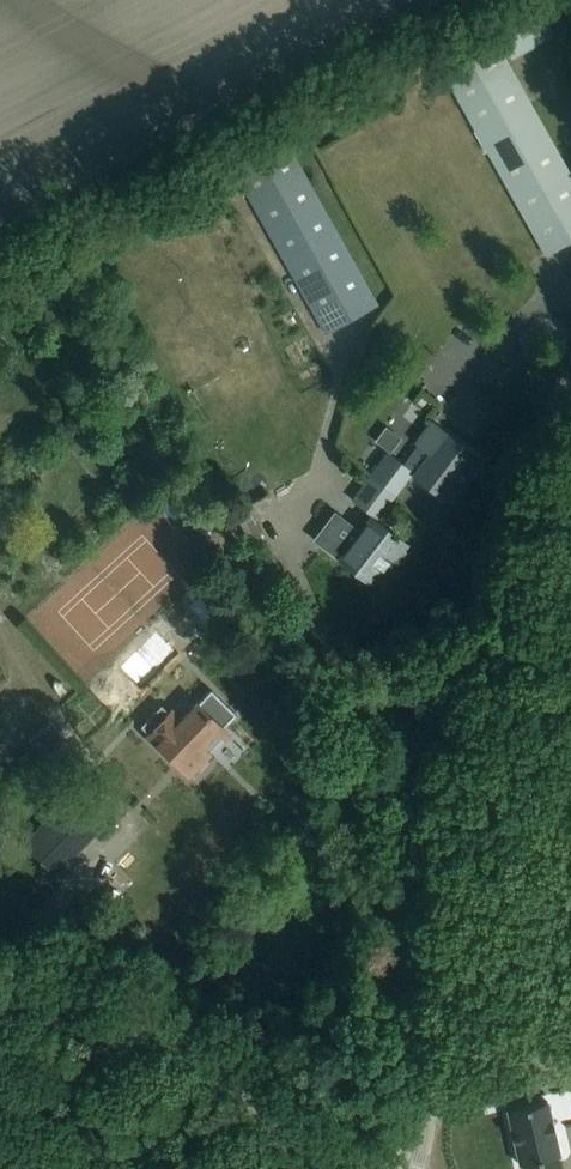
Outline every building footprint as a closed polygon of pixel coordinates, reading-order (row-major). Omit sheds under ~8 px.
[(553,31),(535,0),(530,0),(492,22),(511,55),(553,31)] [(570,239),(570,176),(487,23),(436,51),(546,253),(570,239)] [(283,134),(232,162),(324,330),(376,301),(283,134)] [(471,391),(452,402),(465,423),(484,412),(471,391)] [(398,413),(389,429),(406,439),(415,423),(398,413)] [(431,451),(415,473),(450,500),(480,460),(431,423),(418,441),(419,442),(431,451)] [(387,452),(370,475),(394,493),(411,470),(403,464),(387,452)] [(370,475),(353,498),(377,517),(394,493),(370,475)] [(387,560),(393,564),(407,545),(369,516),(359,529),(343,517),(322,544),(371,581),(387,560)] [(199,581),(179,601),(196,619),(217,600),(199,581)] [(140,725),(149,733),(180,764),(188,772),(191,769),(227,732),(221,727),(234,713),(210,689),(179,721),(161,704),(140,725)] [(75,792),(22,843),(53,875),(106,824),(75,792)] [(565,1063),(561,1049),(511,1062),(515,1076),(565,1063)] [(560,1155),(547,1100),(506,1109),(519,1164),(560,1155)]
